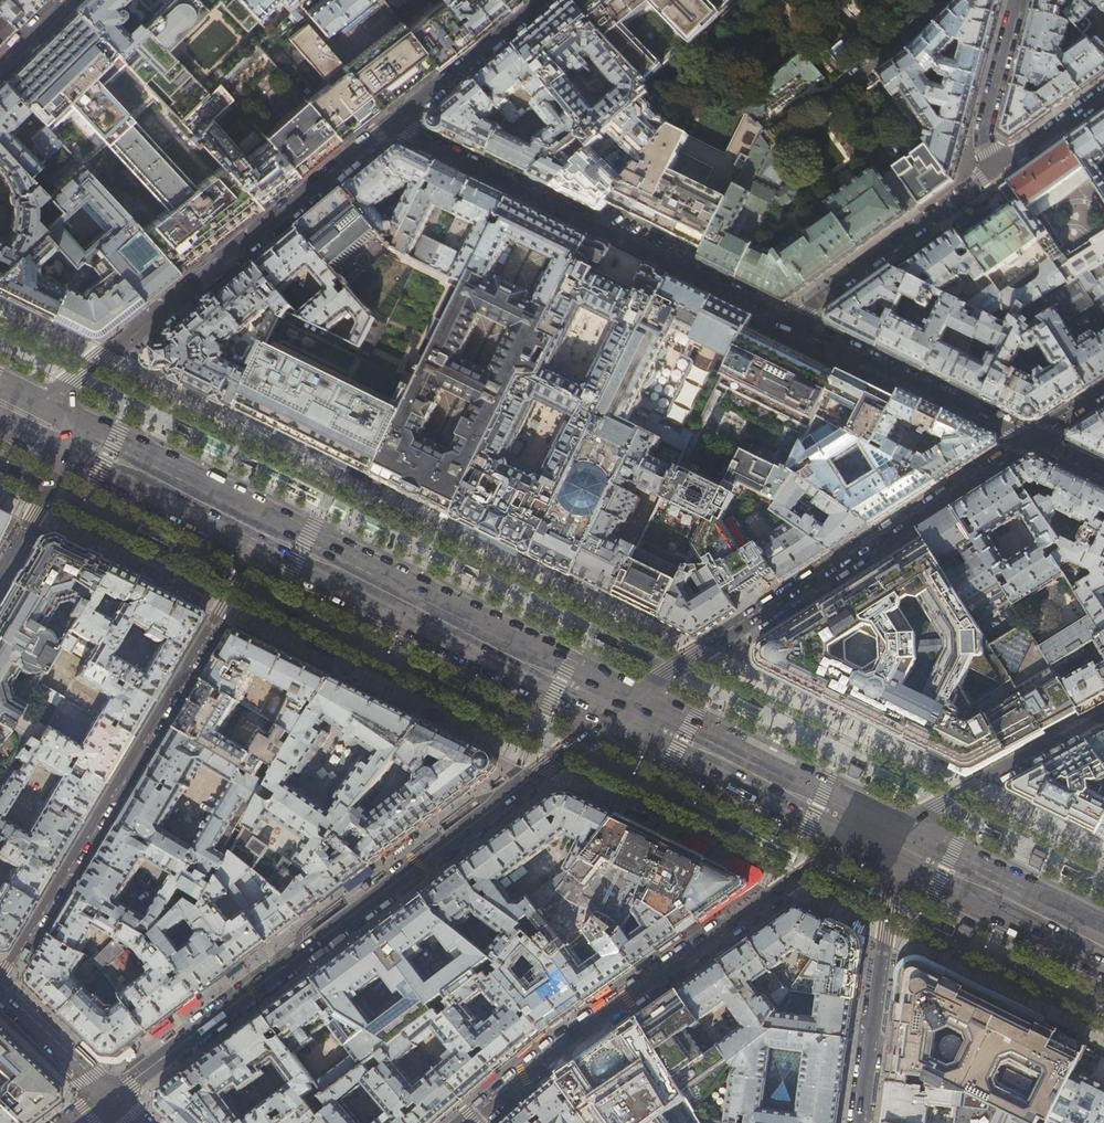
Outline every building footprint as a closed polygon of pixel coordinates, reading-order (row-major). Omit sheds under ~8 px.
[(0,1),(0,13),(14,28),(28,15),(41,1),(40,0),(1,0),(0,1)] [(125,63),(152,93),(178,120),(206,93),(193,80),(176,96),(153,71),(170,56),(165,50),(217,0),(85,0),(75,9),(77,12),(88,24),(93,20),(97,24),(93,28),(96,32),(116,53),(125,63)] [(246,28),(255,19),(237,0),(218,0),(246,28)] [(255,19),(276,0),(237,0),(255,19)] [(281,3),(288,12),(296,20),(299,17),(295,13),(295,11),(296,10),(293,6),(297,2),(296,0),(283,0),(281,3)] [(364,0),(318,0),(304,12),(323,34),(364,0)] [(443,1),(472,39),(489,26),(507,11),(498,0),(468,0),(464,4),(462,2),(463,1),(462,0),(442,0),(443,1)] [(507,11),(521,0),(498,0),(507,11)] [(572,0),(570,0),(555,13),(530,34),(514,47),(551,92),(582,131),(528,176),(540,182),(550,187),(644,101),(655,91),(647,82),(643,78),(609,42),(591,23),(573,2),(572,0)] [(573,2),(591,23),(609,42),(643,78),(647,82),(732,0),(575,0),(573,2)] [(996,16),(978,11),(977,13),(971,11),(972,7),(964,0),(957,0),(934,24),(957,46),(986,54),(991,35),(996,16)] [(972,7),(971,11),(977,13),(978,11),(996,16),(1001,0),(964,0),(972,7)] [(1031,13),(1057,20),(1060,11),(1069,0),(1035,0),(1031,13)] [(1064,14),(1075,27),(1092,8),(1084,0),(1077,0),(1064,14)] [(1103,13),(1103,0),(1090,0),(1103,13)] [(443,1),(407,31),(436,68),(457,51),(472,39),(443,1)] [(375,2),(323,44),(382,111),(395,101),(421,80),(436,68),(407,31),(399,22),(394,26),(375,2)] [(101,84),(125,63),(116,53),(96,32),(93,28),(88,24),(77,12),(65,24),(63,26),(61,23),(48,35),(40,44),(42,47),(41,47),(28,60),(26,58),(18,65),(10,72),(13,75),(4,83),(23,103),(29,109),(44,124),(49,130),(74,109),(102,141),(79,163),(172,266),(197,246),(199,245),(201,243),(226,222),(241,211),(254,201),(178,120),(152,93),(128,116),(101,84)] [(296,20),(288,12),(256,44),(339,140),(341,143),(360,128),(382,111),(323,44),(300,17),(299,17),(296,20)] [(5,36),(14,28),(0,13),(0,41),(5,36)] [(1069,23),(1057,20),(1031,13),(1027,31),(1021,50),(1040,55),(1041,52),(1046,53),(1045,57),(1059,60),(1065,52),(1061,49),(1063,47),(1069,23)] [(913,47),(907,51),(934,80),(976,91),(981,72),(986,54),(957,46),(934,24),(913,47)] [(1065,52),(1059,60),(1067,72),(1069,75),(1080,90),(1097,79),(1103,73),(1103,59),(1092,44),(1087,40),(1067,55),(1065,52)] [(1100,41),(1096,40),(1094,42),(1092,44),(1103,59),(1103,46),(1100,41)] [(216,83),(236,106),(261,135),(296,175),(297,174),(297,175),(318,157),(339,140),(256,44),(216,83)] [(495,63),(474,81),(497,107),(506,118),(513,123),(521,117),(518,113),(519,113),(509,100),(508,101),(506,98),(522,84),(538,103),(551,92),(514,47),(495,63)] [(1045,57),(1040,55),(1021,50),(1017,68),(1011,88),(1027,92),(1035,94),(1038,85),(1044,87),(1048,91),(1038,98),(1049,113),(1064,102),(1080,90),(1069,75),(1064,79),(1062,76),(1067,72),(1059,60),(1045,57)] [(876,73),(885,87),(906,72),(941,122),(966,128),(971,110),(976,91),(934,80),(907,51),(876,73)] [(802,54),(741,107),(757,125),(766,119),(768,108),(764,103),(785,88),(800,78),(804,84),(814,85),(824,78),(802,54)] [(961,148),(966,128),(941,122),(906,72),(885,87),(892,96),(899,92),(929,134),(927,145),(952,181),(953,181),(961,148)] [(27,175),(39,162),(32,155),(28,151),(7,129),(29,109),(23,103),(4,83),(2,81),(0,82),(0,145),(27,175)] [(493,113),(497,107),(474,81),(453,98),(428,120),(429,128),(461,144),(487,156),(501,128),(488,122),(487,122),(485,120),(493,113)] [(206,93),(178,120),(254,201),(258,205),(274,192),(292,178),(296,175),(261,135),(239,153),(215,125),(236,106),(216,83),(206,93)] [(1027,95),(1027,92),(1011,88),(1005,110),(1000,132),(1011,140),(1032,125),(1049,113),(1038,98),(1027,95)] [(538,103),(532,107),(549,129),(537,139),(536,139),(535,140),(532,147),(505,133),(506,131),(508,132),(512,131),(514,126),(513,123),(506,118),(501,128),(487,156),(508,167),(528,176),(582,131),(551,92),(538,103)] [(650,110),(650,108),(649,107),(644,101),(550,187),(575,199),(599,211),(607,202),(670,128),(664,122),(662,121),(661,121),(659,121),(658,121),(656,121),(650,114),(650,113),(651,112),(650,110)] [(762,132),(757,125),(741,107),(740,106),(737,108),(745,118),(726,155),(670,128),(607,202),(638,218),(687,242),(703,250),(762,132)] [(1085,127),(1103,155),(1103,114),(1085,127)] [(33,146),(28,151),(32,155),(37,151),(44,158),(61,143),(49,130),(44,124),(29,138),(33,142),(33,146)] [(1077,133),(1066,141),(1084,168),(1103,201),(1103,177),(1097,165),(1101,162),(1103,166),(1103,155),(1085,127),(1077,133)] [(853,252),(917,205),(892,170),(886,161),(825,204),(834,217),(811,233),(809,230),(771,257),(752,247),(753,244),(731,233),(736,224),(756,235),(761,223),(763,224),(772,205),(781,209),(787,205),(796,199),(796,198),(802,194),(775,157),(779,155),(762,131),(762,132),(703,250),(698,260),(716,269),(762,291),(784,302),(824,272),(853,252)] [(1018,176),(1007,183),(1026,210),(1084,168),(1066,141),(1053,150),(1018,176)] [(33,181),(60,210),(40,230),(73,266),(93,247),(114,270),(119,276),(141,300),(152,291),(166,280),(177,272),(172,266),(79,163),(61,143),(44,158),(39,162),(27,175),(29,177),(33,181)] [(40,230),(60,210),(33,181),(25,188),(23,183),(29,177),(27,175),(0,145),(0,168),(2,169),(1,170),(1,172),(1,173),(3,176),(6,181),(8,185),(9,185),(11,186),(12,188),(11,189),(11,191),(10,192),(9,192),(8,194),(8,196),(8,199),(9,202),(9,204),(10,205),(11,205),(13,206),(12,212),(12,218),(11,222),(10,224),(10,225),(10,227),(11,227),(11,228),(6,241),(0,238),(0,269),(40,230)] [(395,147),(367,171),(343,191),(355,206),(392,249),(395,250),(438,162),(422,155),(406,146),(403,145),(401,145),(399,146),(397,146),(395,147)] [(952,181),(927,145),(911,156),(912,158),(907,161),(906,160),(892,170),(917,205),(917,206),(933,194),(952,181)] [(438,162),(395,250),(415,260),(430,268),(442,245),(423,236),(415,253),(411,252),(434,206),(456,216),(474,180),(458,172),(438,162)] [(483,184),(474,180),(456,216),(477,227),(473,234),(467,247),(462,255),(458,253),(444,246),(442,245),(430,268),(433,269),(444,275),(446,276),(466,286),(477,263),(490,236),(509,197),(492,189),(483,184)] [(1026,210),(1007,183),(999,189),(1012,206),(1005,210),(1004,209),(997,214),(997,216),(988,222),(977,230),(976,229),(968,235),(969,236),(962,241),(986,274),(988,277),(1006,264),(1009,268),(1013,267),(1020,263),(1021,256),(1020,254),(1037,242),(1051,261),(1043,266),(1043,271),(1043,273),(1042,275),(1041,279),(1039,281),(1038,282),(1027,290),(1022,292),(1018,292),(1015,292),(1012,291),(1009,290),(1001,296),(1002,296),(1002,311),(1013,316),(1019,304),(1025,308),(1067,282),(1060,271),(1068,264),(1066,261),(1035,216),(1032,218),(1029,214),(1026,210)] [(320,210),(298,229),(325,261),(337,275),(341,279),(348,287),(351,291),(376,320),(383,306),(415,260),(395,250),(392,249),(355,206),(343,191),(328,204),(325,206),(320,210)] [(545,215),(509,197),(490,236),(477,263),(466,286),(458,302),(440,338),(423,372),(407,406),(402,417),(399,423),(389,444),(381,459),(377,468),(375,473),(372,478),(392,488),(406,495),(417,500),(433,508),(452,517),(454,512),(477,466),(517,384),(520,378),(533,377),(540,377),(547,362),(557,342),(541,335),(559,298),(568,281),(575,266),(590,237),(556,220),(551,218),(545,215)] [(1032,213),(1029,214),(1032,218),(1035,216),(1066,261),(1071,258),(1039,214),(1037,215),(1036,213),(1032,213)] [(277,246),(256,265),(281,294),(309,270),(327,291),(298,315),(303,320),(328,332),(350,314),(357,321),(357,326),(349,342),(362,348),(371,331),(376,320),(351,291),(345,295),(338,288),(339,287),(338,286),(336,283),(341,279),(337,275),(325,261),(298,229),(277,246)] [(73,266),(40,230),(0,269),(0,294),(18,303),(46,317),(48,312),(51,307),(59,290),(69,269),(73,266)] [(922,253),(897,271),(911,278),(939,292),(964,275),(965,276),(966,276),(967,276),(968,276),(969,276),(971,275),(976,282),(986,274),(962,241),(955,231),(922,253)] [(1068,264),(1060,271),(1067,282),(1069,285),(1090,272),(1103,263),(1103,236),(1068,264)] [(612,248),(607,245),(590,237),(575,266),(568,281),(559,298),(541,335),(557,342),(547,362),(540,377),(533,377),(520,378),(517,384),(477,466),(454,512),(452,517),(472,527),(487,535),(494,538),(522,552),(523,552),(531,557),(556,506),(562,495),(567,485),(578,462),(587,443),(593,431),(670,276),(659,271),(652,267),(639,261),(638,260),(629,256),(618,250),(612,248)] [(93,247),(73,266),(69,269),(59,290),(51,307),(48,312),(46,317),(69,328),(78,333),(81,334),(83,335),(85,336),(88,336),(92,336),(94,335),(96,334),(101,332),(102,331),(115,321),(124,314),(132,307),(141,300),(119,276),(114,270),(93,247)] [(433,269),(430,268),(415,260),(383,306),(376,320),(371,331),(362,348),(349,342),(343,339),(328,332),(303,320),(284,311),(269,341),(265,350),(248,383),(244,392),(240,401),(237,406),(235,410),(254,420),(279,432),(293,439),(305,445),(328,456),(334,459),(339,462),(349,466),(357,470),(372,478),(375,473),(377,468),(381,459),(389,444),(399,423),(402,417),(407,406),(423,372),(440,338),(458,302),(466,286),(446,276),(444,275),(433,269)] [(1090,272),(1103,295),(1103,263),(1090,272)] [(281,294),(256,265),(213,300),(212,299),(202,308),(203,309),(198,313),(179,329),(179,328),(168,337),(169,338),(167,339),(154,350),(154,351),(152,351),(150,352),(149,352),(148,353),(146,355),(145,356),(144,359),(144,363),(145,364),(145,366),(147,368),(149,369),(150,370),(153,371),(155,371),(156,371),(156,372),(172,379),(174,381),(174,382),(186,388),(187,386),(198,392),(205,396),(215,401),(214,402),(227,408),(227,406),(235,410),(237,406),(240,401),(244,392),(248,383),(265,350),(269,341),(284,311),(303,320),(298,315),(281,294)] [(911,278),(897,271),(890,267),(860,288),(831,309),(831,310),(830,310),(828,311),(827,312),(826,313),(825,316),(825,318),(825,319),(826,321),(826,322),(827,323),(829,324),(831,325),(832,325),(832,326),(855,337),(877,348),(892,315),(893,313),(888,310),(884,320),(872,314),(873,313),(874,312),(875,311),(875,309),(876,308),(876,306),(875,304),(882,299),(896,306),(902,296),(911,278)] [(1090,272),(1069,285),(1028,311),(1047,326),(1087,388),(1103,378),(1103,295),(1090,272)] [(679,280),(670,276),(593,431),(587,443),(578,462),(567,485),(562,495),(556,506),(531,557),(535,558),(540,561),(587,463),(621,479),(645,432),(646,432),(655,414),(713,297),(697,289),(679,280)] [(960,302),(939,292),(911,278),(902,296),(926,307),(932,295),(941,300),(929,323),(927,321),(925,325),(928,326),(925,331),(892,315),(877,348),(900,359),(925,371),(937,347),(931,344),(933,339),(939,342),(942,337),(947,327),(960,302)] [(994,285),(965,305),(967,306),(977,311),(985,315),(997,321),(1002,311),(1002,296),(1001,296),(994,285)] [(733,307),(713,297),(655,414),(646,432),(662,440),(680,450),(685,452),(686,453),(747,327),(752,316),(733,307)] [(965,305),(960,302),(947,327),(973,340),(973,339),(985,315),(977,311),(973,320),(963,315),(967,306),(965,305)] [(1017,331),(982,399),(990,403),(999,407),(1018,370),(1017,369),(1016,370),(1012,368),(1022,350),(1027,352),(1028,349),(1023,341),(1047,326),(1028,311),(1025,308),(1019,304),(1013,316),(1007,326),(1017,331)] [(1002,311),(997,321),(985,315),(973,339),(998,351),(997,354),(989,355),(984,364),(971,358),(974,353),(971,352),(972,348),(969,347),(965,355),(951,384),(967,392),(982,399),(1017,331),(1007,326),(1013,316),(1002,311)] [(1028,349),(1027,352),(1027,353),(1039,345),(1053,368),(1047,372),(1047,371),(1044,371),(1035,376),(1034,378),(1018,370),(999,407),(1012,414),(1025,420),(1038,419),(1072,398),(1087,388),(1047,326),(1023,341),(1028,349)] [(755,331),(747,327),(686,453),(751,497),(772,512),(797,475),(790,470),(816,416),(838,371),(832,369),(795,350),(792,349),(755,331)] [(942,337),(939,342),(937,347),(925,371),(937,377),(951,384),(965,355),(947,345),(950,341),(942,337)] [(871,388),(838,371),(816,416),(872,446),(895,399),(871,388)] [(898,393),(895,399),(872,446),(896,459),(902,447),(889,440),(900,418),(913,424),(924,400),(913,395),(900,388),(898,393)] [(933,405),(924,400),(913,424),(911,431),(931,440),(945,411),(933,405)] [(975,459),(997,445),(997,437),(970,423),(945,411),(931,440),(939,450),(944,457),(945,457),(946,457),(947,457),(948,458),(955,454),(963,467),(975,459)] [(1099,414),(1086,422),(1068,433),(1068,442),(1096,455),(1103,459),(1103,422),(1099,414)] [(896,459),(872,446),(816,416),(790,470),(797,475),(844,508),(870,526),(899,507),(937,483),(896,459)] [(939,450),(931,440),(911,431),(902,447),(896,459),(937,483),(945,478),(963,467),(955,454),(948,458),(947,457),(946,457),(945,457),(944,457),(939,450)] [(621,479),(573,577),(597,589),(614,597),(638,549),(626,543),(625,545),(615,540),(623,524),(625,525),(626,526),(627,525),(628,525),(629,524),(640,503),(640,501),(640,500),(640,499),(639,498),(638,498),(634,495),(638,487),(662,499),(677,469),(655,459),(653,455),(657,449),(658,450),(662,440),(646,432),(645,432),(621,479)] [(751,497),(686,453),(685,452),(682,458),(677,469),(662,499),(638,549),(614,597),(637,609),(656,618),(660,620),(686,567),(708,566),(728,599),(729,598),(747,587),(763,577),(773,570),(765,557),(766,556),(735,511),(736,508),(751,497)] [(1027,459),(1011,469),(1034,502),(1043,497),(1044,495),(1045,495),(1059,467),(1052,463),(1041,458),(1027,459)] [(559,570),(573,577),(621,479),(587,463),(540,561),(559,570)] [(1073,474),(1059,467),(1045,495),(1044,495),(1048,497),(1047,499),(1043,497),(1034,502),(1050,526),(1055,515),(1054,515),(1056,512),(1053,511),(1054,510),(1071,519),(1090,482),(1073,474)] [(1034,502),(1011,469),(1005,473),(951,507),(1011,601),(1014,606),(1063,574),(1053,557),(1062,551),(1058,543),(1060,541),(1056,534),(1050,526),(1034,502)] [(859,532),(870,526),(844,508),(797,475),(772,512),(829,551),(833,549),(837,546),(841,544),(850,538),(859,532)] [(1090,482),(1071,519),(1080,523),(1081,522),(1088,525),(1086,529),(1085,529),(1084,529),(1083,529),(1083,530),(1076,545),(1065,539),(1073,534),(1068,527),(1056,534),(1060,541),(1058,543),(1062,551),(1053,557),(1063,574),(1072,588),(1082,568),(1090,572),(1092,577),(1102,571),(1103,566),(1103,560),(1093,554),(1103,531),(1103,489),(1090,482)] [(829,551),(772,512),(751,497),(736,508),(735,511),(766,556),(765,557),(773,570),(781,582),(803,568),(829,551)] [(920,534),(924,540),(941,568),(945,573),(960,597),(964,605),(976,623),(976,624),(1011,601),(951,507),(946,510),(933,518),(917,529),(920,534)] [(1093,554),(1103,560),(1103,531),(1093,554)] [(26,558),(0,602),(0,728),(6,732),(8,729),(18,712),(29,693),(36,683),(55,650),(50,647),(49,643),(48,639),(45,635),(40,631),(38,629),(50,608),(49,607),(52,602),(54,603),(67,599),(74,603),(67,614),(68,617),(73,620),(106,564),(78,550),(74,548),(50,536),(36,540),(26,558)] [(933,573),(941,568),(924,540),(924,541),(902,554),(885,565),(758,645),(757,647),(756,649),(755,651),(755,653),(755,657),(755,662),(756,664),(758,667),(758,668),(760,670),(780,679),(893,735),(905,741),(930,753),(960,689),(971,707),(1012,682),(996,656),(984,657),(984,636),(982,632),(973,633),(973,624),(976,623),(964,605),(961,607),(958,605),(956,604),(952,602),(960,597),(945,573),(936,578),(933,573)] [(134,578),(106,564),(73,620),(57,646),(83,662),(84,662),(134,578)] [(708,566),(686,567),(660,620),(677,628),(694,637),(715,624),(736,610),(728,599),(708,566)] [(1102,571),(1092,577),(1073,589),(1088,614),(1102,636),(1103,635),(1103,609),(1094,593),(1103,587),(1103,566),(1102,571)] [(151,586),(157,575),(140,567),(135,578),(151,586)] [(160,590),(151,586),(135,578),(134,578),(84,662),(152,702),(174,664),(201,618),(199,610),(193,607),(164,592),(160,590)] [(198,597),(169,582),(164,592),(193,607),(198,597)] [(303,602),(293,597),(290,604),(300,609),(303,602)] [(1094,641),(1102,636),(1088,614),(1038,646),(1051,668),(1085,647),(1094,641)] [(990,647),(996,656),(1012,682),(1043,731),(1045,734),(1064,724),(1080,715),(1051,668),(1038,646),(1025,625),(990,647)] [(261,640),(246,633),(239,629),(231,632),(219,653),(203,681),(249,708),(260,714),(273,683),(287,653),(261,640)] [(1102,636),(1094,641),(1103,660),(1103,635),(1102,636)] [(1085,647),(1051,668),(1080,715),(1088,711),(1103,702),(1103,682),(1097,670),(1085,647)] [(311,665),(287,653),(273,683),(260,714),(269,720),(296,736),(333,676),(311,665)] [(152,702),(84,662),(83,662),(75,677),(75,676),(74,678),(88,685),(101,693),(101,694),(102,694),(106,698),(102,705),(102,704),(100,706),(101,706),(94,717),(130,737),(139,723),(152,702)] [(271,802),(262,796),(243,832),(232,852),(287,897),(331,841),(324,837),(324,828),(325,826),(337,834),(414,736),(425,721),(402,710),(389,703),(367,692),(355,687),(333,676),(296,736),(272,777),(269,783),(267,786),(280,796),(276,802),(271,802)] [(194,739),(197,733),(202,736),(199,742),(257,776),(269,783),(272,777),(296,736),(269,720),(262,730),(262,729),(254,743),(253,743),(249,751),(221,734),(227,722),(235,727),(244,711),(247,712),(249,708),(203,681),(190,702),(175,728),(194,739)] [(1022,743),(1043,731),(1012,682),(971,707),(960,689),(930,753),(946,760),(951,763),(968,771),(985,762),(1022,743)] [(63,699),(36,683),(29,693),(57,709),(63,699)] [(432,708),(425,721),(437,727),(444,714),(432,708)] [(117,759),(130,737),(94,717),(84,735),(84,734),(83,736),(79,742),(78,743),(78,744),(77,747),(73,745),(73,744),(72,743),(71,744),(56,734),(45,727),(44,727),(18,712),(8,729),(27,740),(103,784),(117,759)] [(437,727),(425,721),(414,736),(337,834),(335,836),(370,865),(386,853),(455,800),(489,775),(490,774),(494,771),(496,765),(496,761),(495,758),(492,754),(489,753),(479,747),(445,731),(437,727)] [(8,729),(6,732),(0,728),(0,777),(1,776),(9,765),(14,758),(27,740),(8,729)] [(194,739),(175,728),(166,742),(162,749),(146,776),(181,796),(201,763),(233,782),(213,815),(236,828),(243,832),(262,796),(267,786),(269,783),(257,776),(199,742),(194,739)] [(1087,741),(1103,765),(1103,732),(1087,741)] [(772,737),(773,738),(776,739),(778,740),(780,741),(781,741),(782,741),(784,738),(785,737),(784,736),(782,735),(777,733),(775,733),(773,733),(772,735),(771,736),(771,737),(772,737)] [(103,784),(27,740),(14,758),(21,763),(17,770),(9,765),(1,776),(19,787),(20,787),(34,764),(58,777),(44,802),(80,823),(92,802),(103,784)] [(1087,741),(1072,749),(1034,770),(1013,781),(1009,784),(1009,792),(1016,795),(1024,799),(1039,807),(1080,827),(1096,835),(1103,821),(1103,765),(1087,741)] [(848,768),(846,773),(853,776),(859,780),(862,775),(848,768)] [(19,787),(1,776),(0,777),(0,841),(4,843),(51,872),(65,848),(80,823),(44,802),(25,834),(21,832),(22,832),(20,831),(5,823),(5,822),(4,821),(4,822),(0,820),(19,787)] [(213,815),(195,847),(162,828),(165,823),(167,820),(170,815),(181,796),(146,776),(135,794),(132,799),(130,802),(118,823),(152,843),(186,863),(193,867),(196,862),(200,864),(197,869),(200,871),(210,877),(216,866),(222,870),(229,856),(222,852),(236,828),(213,815)] [(533,811),(506,832),(476,854),(459,867),(479,893),(527,929),(618,816),(594,805),(576,796),(574,795),(570,794),(566,793),(563,793),(558,794),(554,796),(550,798),(533,811)] [(636,825),(618,816),(527,929),(525,932),(530,936),(555,959),(569,946),(574,942),(592,925),(595,920),(615,939),(627,923),(634,913),(642,902),(663,872),(676,844),(664,839),(636,825)] [(110,837),(97,859),(132,879),(144,860),(147,860),(173,875),(160,896),(171,903),(181,887),(204,901),(213,885),(207,881),(210,877),(200,871),(198,875),(191,871),(193,867),(186,863),(152,843),(118,823),(110,837)] [(331,841),(287,897),(301,917),(370,865),(335,836),(331,841)] [(4,843),(0,850),(0,859),(3,861),(2,862),(7,865),(8,864),(14,867),(4,886),(32,903),(42,887),(51,872),(4,843)] [(663,872),(642,902),(661,914),(667,918),(669,920),(688,906),(685,902),(707,860),(694,853),(676,844),(663,872)] [(1017,851),(1014,858),(1020,861),(1027,864),(1030,857),(1017,851)] [(301,917),(287,897),(232,852),(229,856),(222,870),(217,878),(229,893),(244,912),(267,943),(281,932),(301,917)] [(752,881),(755,867),(737,858),(730,871),(745,878),(746,887),(724,902),(716,908),(718,910),(750,888),(752,881)] [(132,879),(97,859),(88,874),(76,895),(130,926),(145,935),(149,930),(154,933),(164,923),(161,921),(171,903),(160,896),(148,918),(119,901),(132,879)] [(730,871),(707,860),(685,902),(688,906),(699,920),(716,908),(724,902),(746,887),(745,878),(730,871)] [(443,879),(457,868),(456,865),(441,876),(443,879)] [(459,867),(457,868),(443,879),(422,895),(440,918),(454,929),(461,923),(463,925),(472,918),(470,916),(475,913),(478,917),(490,926),(481,937),(493,946),(486,955),(498,964),(521,937),(525,932),(527,929),(479,893),(459,867)] [(217,878),(213,885),(204,901),(201,908),(226,941),(229,946),(241,962),(256,951),(267,943),(244,912),(230,923),(215,903),(229,893),(217,878)] [(4,951),(22,920),(32,903),(4,886),(0,892),(0,951),(4,951)] [(130,926),(76,895),(64,915),(52,935),(82,953),(97,928),(117,939),(130,926)] [(454,929),(440,918),(422,895),(401,911),(373,931),(435,1013),(441,1008),(491,971),(498,964),(486,955),(454,929)] [(226,941),(201,908),(188,901),(164,923),(154,933),(151,936),(197,996),(217,980),(241,962),(229,946),(224,949),(221,945),(226,941)] [(657,919),(661,914),(642,902),(634,913),(644,927),(634,934),(627,923),(615,939),(633,966),(634,966),(647,957),(655,951),(680,934),(672,921),(669,920),(667,918),(662,923),(657,919)] [(778,918),(749,939),(772,970),(780,964),(782,963),(782,962),(783,960),(782,959),(782,958),(795,949),(804,953),(793,970),(786,965),(783,970),(782,968),(779,972),(778,970),(776,970),(773,972),(788,993),(789,991),(812,957),(824,933),(830,920),(815,913),(797,904),(788,910),(778,918)] [(688,906),(669,920),(672,921),(680,934),(683,931),(689,927),(695,923),(699,920),(688,906)] [(862,965),(866,946),(861,922),(855,919),(849,930),(855,933),(862,945),(859,965),(862,965)] [(569,946),(555,959),(584,1001),(585,1001),(607,985),(614,980),(633,966),(615,939),(595,920),(592,925),(574,942),(576,946),(588,937),(600,954),(583,966),(569,946)] [(849,930),(830,920),(824,933),(812,957),(789,991),(797,992),(798,986),(803,978),(819,980),(817,995),(818,995),(854,1000),(858,974),(859,965),(862,945),(855,933),(849,930)] [(962,924),(959,929),(971,935),(974,930),(962,924)] [(149,1032),(170,1016),(197,996),(151,936),(149,938),(145,935),(130,926),(117,939),(95,961),(125,1002),(149,1032)] [(344,954),(312,978),(338,1012),(368,1031),(378,1037),(391,1046),(406,1034),(435,1013),(373,931),(344,954)] [(82,953),(52,935),(41,954),(28,976),(29,984),(42,997),(62,1016),(88,990),(78,980),(76,977),(76,976),(76,974),(77,972),(86,955),(82,953)] [(491,971),(525,1010),(530,1006),(535,1011),(529,1015),(543,1031),(570,1011),(584,1001),(555,959),(530,936),(525,941),(521,937),(498,964),(491,971)] [(733,950),(719,960),(762,1021),(765,1026),(776,1011),(776,1010),(766,996),(765,995),(764,995),(763,995),(762,995),(761,996),(753,983),(765,975),(772,984),(769,986),(775,993),(771,995),(779,1006),(788,993),(773,972),(772,970),(749,939),(733,950)] [(636,969),(649,959),(647,957),(634,966),(636,969)] [(702,973),(678,989),(700,1020),(727,1001),(751,1036),(762,1021),(719,960),(702,973)] [(903,973),(902,974),(902,978),(898,1004),(894,1035),(894,1037),(938,1041),(951,1035),(972,991),(955,982),(943,976),(920,965),(918,964),(917,964),(914,964),(912,964),(909,966),(907,967),(904,969),(903,971),(903,973)] [(543,1031),(529,1015),(525,1010),(491,971),(441,1008),(495,1071),(515,1054),(517,1057),(528,1048),(544,1034),(542,1031),(543,1031)] [(287,997),(263,1015),(294,1055),(309,1044),(310,1047),(314,1044),(312,1042),(314,1040),(313,1038),(317,1035),(316,1033),(329,1024),(353,1056),(316,1084),(324,1094),(325,1096),(371,1061),(375,1058),(377,1056),(391,1046),(378,1037),(368,1045),(361,1036),(368,1031),(338,1012),(312,978),(287,997)] [(586,1004),(609,987),(607,985),(585,1001),(586,1004)] [(660,1003),(638,1018),(695,1113),(731,1064),(700,1020),(678,989),(660,1003)] [(85,1038),(88,1041),(103,1055),(117,1056),(125,1050),(134,1043),(149,1032),(125,1002),(115,1009),(113,1010),(112,1010),(110,1010),(109,1010),(107,1008),(88,990),(62,1016),(85,1038)] [(977,993),(972,991),(951,1035),(964,1042),(966,1049),(955,1068),(936,1060),(938,1041),(894,1037),(892,1048),(887,1083),(970,1095),(970,1094),(1011,1010),(995,1002),(977,993)] [(851,1024),(854,1000),(818,995),(815,1018),(778,1013),(776,1011),(765,1026),(767,1029),(849,1040),(851,1024)] [(495,1071),(441,1008),(435,1013),(406,1034),(416,1046),(434,1031),(452,1052),(445,1058),(447,1060),(436,1069),(462,1100),(475,1089),(495,1071)] [(1011,1010),(970,1094),(970,1095),(1027,1122),(1048,1122),(1085,1047),(1029,1019),(1011,1010)] [(224,1044),(253,1082),(265,1074),(262,1070),(274,1060),(293,1085),(268,1103),(276,1112),(280,1109),(285,1115),(281,1119),(284,1122),(285,1122),(313,1102),(319,1097),(324,1094),(316,1084),(294,1055),(263,1015),(245,1028),(224,1044)] [(695,1113),(638,1018),(604,1043),(566,1070),(555,1078),(587,1122),(701,1122),(695,1113)] [(767,1029),(765,1026),(762,1021),(751,1036),(737,1055),(741,1058),(741,1065),(733,1076),(842,1091),(845,1067),(849,1040),(767,1029)] [(13,1122),(28,1122),(39,1115),(56,1102),(57,1102),(58,1088),(37,1068),(0,1032),(0,1111),(13,1122)] [(416,1046),(406,1034),(391,1046),(377,1056),(385,1066),(383,1068),(375,1058),(371,1061),(424,1122),(435,1122),(445,1114),(462,1100),(436,1069),(426,1078),(424,1077),(415,1085),(397,1064),(417,1047),(416,1046)] [(88,1041),(85,1038),(83,1042),(100,1058),(103,1055),(88,1041)] [(185,1074),(223,1122),(284,1122),(281,1119),(276,1122),(271,1116),(276,1112),(268,1103),(244,1120),(226,1096),(239,1087),(242,1091),(253,1082),(224,1044),(208,1057),(185,1074)] [(1085,1047),(1048,1122),(1103,1122),(1103,1056),(1085,1047)] [(119,1060),(127,1054),(125,1050),(117,1056),(119,1060)] [(371,1061),(325,1096),(324,1094),(319,1097),(329,1109),(323,1114),(331,1122),(361,1122),(343,1102),(362,1085),(387,1114),(375,1122),(424,1122),(371,1061)] [(185,1074),(169,1086),(158,1094),(157,1108),(166,1116),(168,1118),(173,1122),(223,1122),(185,1074)] [(731,1076),(725,1122),(837,1122),(838,1115),(842,1091),(733,1076),(731,1076)] [(551,1081),(540,1091),(524,1104),(541,1122),(587,1122),(555,1078),(551,1081)] [(540,1091),(551,1081),(549,1079),(538,1089),(540,1091)] [(970,1095),(887,1083),(884,1102),(882,1122),(926,1122),(928,1108),(929,1108),(932,1105),(947,1107),(946,1110),(959,1112),(959,1109),(968,1110),(970,1095)] [(970,1095),(968,1110),(959,1109),(959,1112),(957,1122),(1002,1122),(1007,1113),(970,1095)] [(314,1112),(318,1108),(313,1102),(285,1122),(331,1122),(323,1114),(319,1117),(314,1112)] [(524,1104),(509,1117),(503,1122),(541,1122),(524,1104)] [(0,1111),(0,1122),(13,1122),(0,1111)] [(1007,1113),(1002,1122),(1027,1122),(1007,1113)]
